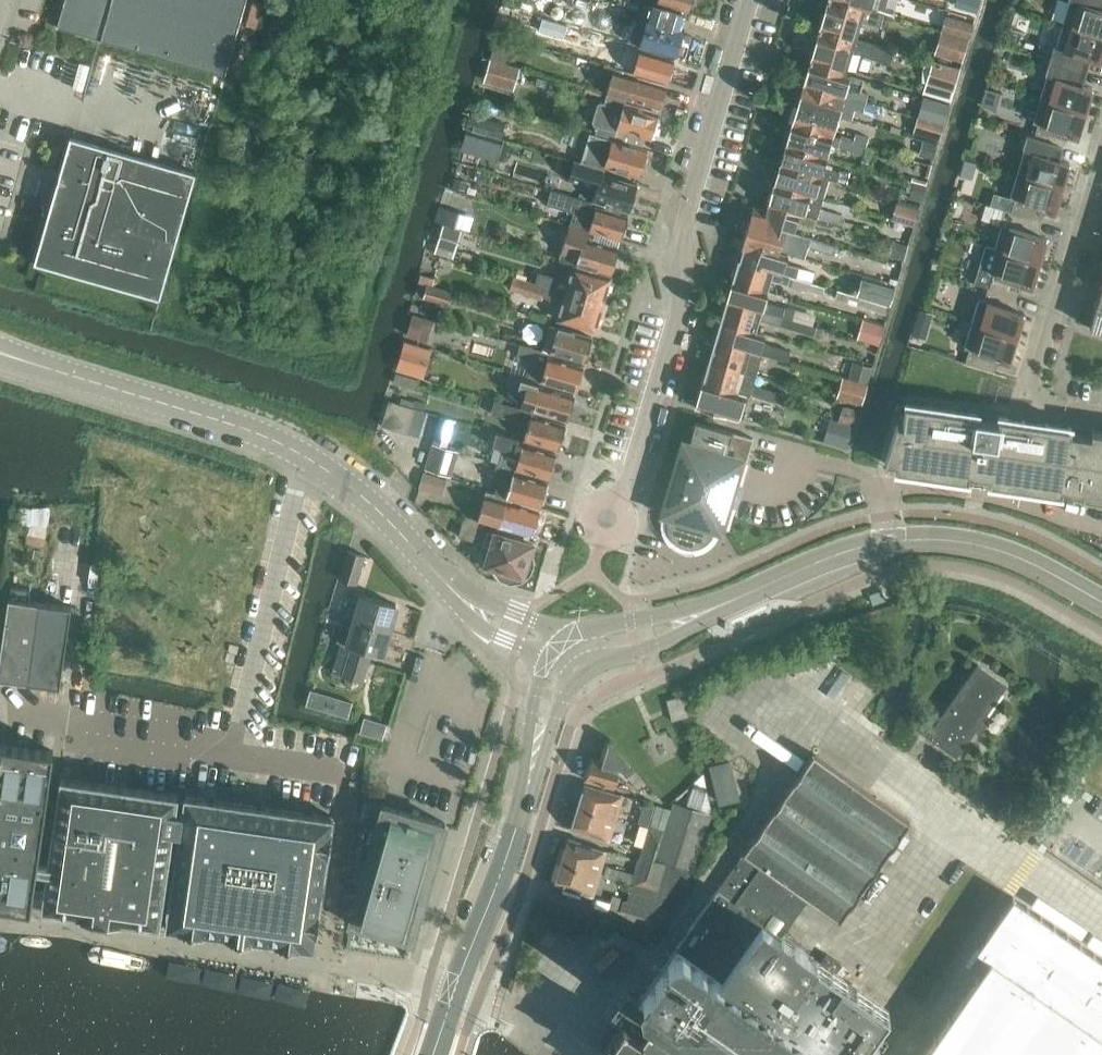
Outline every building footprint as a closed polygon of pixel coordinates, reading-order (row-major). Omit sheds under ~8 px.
[(58,27),(140,50),(225,74),(246,0),(65,0),(58,27)] [(658,1),(689,10),(689,7),(693,6),(695,1),(694,0),(658,0),(658,1)] [(835,0),(830,0),(821,29),(856,39),(856,38),(862,21),(880,26),(884,13),(870,9),(870,11),(835,0)] [(870,11),(870,9),(884,13),(896,17),(898,10),(887,7),(889,0),(835,0),(870,11)] [(963,8),(977,12),(981,0),(966,0),(963,8)] [(1064,23),(1101,34),(1101,0),(1070,0),(1064,23)] [(558,5),(555,6),(552,8),(551,12),(552,15),(554,17),(558,18),(561,18),(563,15),(564,12),(563,9),(561,6),(558,5)] [(648,17),(646,25),(620,17),(614,36),(675,55),(676,52),(681,46),(679,44),(684,29),(682,26),(685,15),(653,5),(649,17),(648,17)] [(941,32),(969,41),(974,23),(946,15),(941,32)] [(1064,23),(1056,46),(1054,45),(1049,59),(1085,70),(1089,57),(1100,61),(1101,55),(1101,34),(1064,23)] [(856,39),(821,29),(812,59),(847,70),(852,52),(891,63),(895,49),(856,38),(856,39)] [(969,41),(941,32),(935,54),(962,62),(969,41)] [(493,49),(509,53),(512,39),(497,35),(493,49)] [(621,53),(638,58),(634,71),(667,81),(668,78),(671,78),(673,71),(671,69),(674,58),(641,48),(642,46),(625,41),(621,53)] [(1085,70),(1049,59),(1045,74),(1048,74),(1041,98),(1085,111),(1092,86),(1081,83),(1085,70)] [(520,69),(491,60),(485,82),(514,91),(520,69)] [(960,69),(933,61),(926,84),(953,92),(960,69)] [(613,77),(609,92),(660,107),(660,105),(664,104),(665,99),(663,95),(666,85),(633,75),(634,71),(605,63),(602,74),(613,77)] [(863,79),(846,74),(811,64),(805,84),(865,102),(867,95),(859,92),(863,79)] [(862,111),(865,102),(805,84),(799,104),(838,116),(851,120),(854,109),(862,111)] [(626,99),(609,94),(608,94),(605,103),(602,102),(599,104),(593,123),(595,126),(598,127),(595,134),(614,139),(614,138),(643,147),(646,135),(651,137),(651,134),(654,134),(657,126),(655,124),(659,112),(625,102),(626,99)] [(1077,136),(1085,111),(1041,98),(1033,122),(1038,124),(1034,136),(1034,137),(1062,145),(1066,132),(1077,136)] [(925,121),(943,126),(949,106),(931,100),(925,121)] [(799,104),(793,124),(832,136),(832,134),(838,116),(799,104)] [(505,123),(468,111),(466,118),(464,127),(466,127),(501,138),(505,123)] [(943,126),(925,121),(921,134),(939,139),(943,126)] [(829,144),(830,144),(838,146),(864,153),(866,146),(853,142),(854,141),(841,137),(832,134),(832,136),(793,124),(786,144),(821,154),(825,143),(829,144)] [(565,125),(561,138),(577,143),(581,131),(565,125)] [(498,151),(502,138),(501,138),(466,127),(462,140),(498,151)] [(853,142),(866,146),(869,136),(856,132),(854,141),(853,142)] [(1018,173),(1062,186),(1069,161),(1058,158),(1062,145),(1034,137),(1034,136),(1027,134),(1022,149),(1025,149),(1018,173)] [(72,136),(36,260),(161,297),(198,173),(72,136)] [(608,159),(577,150),(574,159),(604,168),(605,168),(606,164),(639,174),(642,163),(646,162),(648,154),(646,151),(646,149),(643,148),(643,147),(614,138),(614,139),(608,159)] [(919,155),(933,159),(937,146),(923,141),(919,155)] [(837,182),(838,177),(840,171),(818,165),(821,154),(786,144),(780,164),(829,179),(837,182)] [(574,159),(573,162),(568,179),(597,187),(593,201),(597,202),(629,212),(630,209),(633,207),(635,200),(633,197),(637,183),(602,172),(604,168),(574,159)] [(827,188),(829,179),(780,164),(774,184),(822,198),(825,187),(827,188)] [(1015,199),(1012,211),(1011,211),(1039,220),(1043,207),(1054,211),(1062,186),(1018,173),(1011,197),(1015,199)] [(467,181),(455,178),(452,186),(465,190),(467,181)] [(909,197),(921,200),(925,186),(914,182),(909,197)] [(774,184),(768,204),(830,222),(833,214),(819,210),(822,198),(774,184)] [(568,229),(599,238),(601,232),(621,238),(621,235),(624,235),(626,228),(624,226),(627,216),(596,206),(597,202),(593,201),(578,196),(551,188),(547,203),(574,211),(570,222),(568,229)] [(893,220),(915,226),(919,209),(898,203),(893,220)] [(827,231),(830,222),(768,204),(766,211),(754,207),(750,220),(793,233),(796,222),(814,227),(827,231)] [(1035,233),(1039,220),(1011,211),(1012,211),(1004,208),(999,224),(1002,224),(995,248),(1039,261),(1047,236),(1035,233)] [(448,211),(445,222),(466,228),(469,217),(448,211)] [(787,240),(809,247),(834,254),(837,245),(811,238),(793,233),(750,220),(744,239),(787,253),(791,242),(787,241),(787,240)] [(455,228),(444,224),(443,224),(437,245),(456,251),(463,230),(455,228)] [(568,229),(560,258),(610,273),(611,270),(614,269),(616,261),(614,259),(617,248),(598,243),(599,238),(568,229)] [(744,239),(738,260),(795,277),(798,266),(785,262),(787,253),(744,239)] [(888,256),(903,260),(907,245),(893,241),(888,256)] [(1039,261),(995,248),(988,272),(992,274),(989,286),(1017,295),(1020,282),(1032,285),(1039,261)] [(822,294),(824,286),(825,286),(795,277),(738,260),(732,280),(767,290),(770,279),(775,281),(775,280),(788,284),(787,284),(822,294)] [(575,267),(570,281),(539,272),(535,283),(601,303),(608,277),(575,267)] [(513,276),(510,289),(542,298),(543,296),(564,303),(559,317),(593,328),(601,303),(535,283),(513,276)] [(894,286),(860,276),(856,292),(890,302),(894,286)] [(452,291),(433,285),(419,280),(419,282),(415,294),(424,297),(423,297),(448,304),(452,291)] [(764,302),(767,290),(732,280),(726,300),(782,316),(784,308),(764,302)] [(1017,295),(989,286),(985,300),(980,298),(972,323),(1016,336),(1024,311),(1013,308),(1017,295)] [(837,291),(835,299),(854,305),(887,314),(889,305),(857,296),(837,291)] [(726,300),(720,320),(755,330),(759,319),(779,325),(782,316),(726,300)] [(412,303),(409,312),(417,314),(418,308),(416,305),(412,303)] [(1090,327),(1101,331),(1101,305),(1097,303),(1090,327)] [(917,319),(930,323),(932,314),(920,310),(917,319)] [(413,314),(407,335),(426,341),(432,320),(413,314)] [(801,322),(788,318),(785,328),(799,332),(801,322)] [(884,326),(862,319),(857,338),(878,344),(884,326)] [(753,339),(755,330),(720,320),(714,340),(762,354),(787,361),(790,350),(753,339)] [(965,347),(970,349),(966,362),(994,370),(998,357),(1009,360),(1016,336),(972,323),(965,347)] [(550,324),(542,350),(549,352),(549,351),(584,361),(591,336),(550,324)] [(921,336),(913,334),(909,345),(918,347),(921,336)] [(714,340),(708,360),(756,374),(762,354),(714,340)] [(400,357),(413,361),(427,365),(431,350),(417,346),(405,343),(400,357)] [(517,356),(529,359),(532,360),(527,377),(542,382),(542,381),(576,391),(583,366),(548,356),(549,352),(542,350),(533,347),(532,347),(521,345),(517,356)] [(784,393),(753,384),(756,374),(708,360),(703,381),(748,394),(781,403),(784,393)] [(849,377),(867,382),(871,368),(853,363),(849,377)] [(506,383),(537,393),(533,410),(532,410),(533,410),(567,420),(575,395),(541,386),(542,382),(527,377),(510,371),(506,383)] [(416,380),(396,373),(393,384),(413,390),(416,380)] [(837,395),(861,402),(867,382),(843,375),(837,395)] [(703,381),(696,403),(741,416),(748,394),(703,381)] [(401,398),(400,404),(413,408),(415,401),(401,398)] [(528,424),(524,439),(558,449),(565,424),(532,414),(533,410),(532,410),(533,410),(495,399),(491,413),(503,416),(528,424)] [(413,408),(414,408),(423,411),(426,403),(415,400),(415,401),(413,408)] [(382,425),(407,433),(414,408),(413,408),(400,404),(389,401),(382,425)] [(1091,430),(1091,435),(1070,432),(1071,427),(998,416),(998,422),(977,419),(978,413),(905,403),(903,424),(898,424),(898,423),(897,423),(885,462),(887,463),(887,462),(897,463),(896,469),(968,479),(969,474),(990,477),(989,482),(1062,493),(1062,487),(1083,491),(1082,496),(1101,499),(1101,432),(1091,430)] [(841,422),(855,426),(859,411),(846,407),(841,422)] [(443,413),(435,438),(449,442),(457,418),(443,413)] [(754,439),(754,438),(695,420),(689,444),(684,442),(663,512),(669,514),(668,516),(667,518),(667,520),(667,522),(666,524),(667,526),(667,528),(667,530),(668,532),(669,534),(670,536),(671,538),(672,539),(673,541),(676,543),(680,545),(682,546),(684,547),(686,548),(688,548),(692,548),(696,548),(700,546),(704,545),(707,542),(709,541),(710,539),(711,538),(712,536),(713,534),(714,532),(715,530),(715,528),(721,529),(730,498),(734,499),(737,492),(732,490),(741,458),(736,457),(742,436),(754,439)] [(853,428),(838,424),(832,442),(847,447),(853,428)] [(520,452),(515,468),(549,477),(556,453),(519,442),(520,438),(497,431),(493,445),(520,452)] [(425,470),(442,475),(447,458),(455,460),(458,452),(433,445),(425,470)] [(494,475),(499,477),(494,494),(502,496),(503,494),(541,506),(541,504),(545,502),(547,496),(545,492),(548,483),(514,473),(515,469),(497,463),(494,475)] [(442,494),(446,480),(424,474),(420,488),(442,494)] [(485,505),(482,504),(478,519),(486,521),(499,525),(532,535),(533,533),(537,531),(538,525),(536,521),(539,511),(501,500),(502,496),(494,494),(489,492),(485,505)] [(495,530),(495,532),(488,529),(484,529),(486,521),(478,519),(465,515),(459,536),(491,545),(485,566),(498,571),(500,573),(501,574),(504,576),(506,577),(507,578),(511,579),(514,579),(518,578),(521,577),(524,575),(527,573),(528,571),(529,570),(529,568),(530,567),(530,565),(531,563),(531,561),(531,560),(531,558),(530,556),(530,555),(534,541),(495,530)] [(27,532),(25,542),(45,546),(47,535),(27,532)] [(365,555),(350,550),(348,550),(339,579),(357,584),(365,555)] [(345,616),(390,629),(397,605),(359,593),(352,591),(345,616)] [(40,602),(8,597),(0,657),(0,678),(29,682),(40,602)] [(40,602),(29,682),(60,686),(71,606),(40,602)] [(390,629),(345,616),(338,642),(354,646),(345,676),(362,681),(371,651),(383,655),(390,629)] [(928,736),(938,743),(935,748),(949,757),(952,752),(956,756),(1007,684),(978,664),(928,736)] [(347,717),(352,702),(310,690),(306,705),(347,717)] [(667,699),(669,707),(670,712),(672,721),(689,716),(683,695),(667,699)] [(635,770),(608,742),(602,761),(592,758),(585,779),(613,787),(619,767),(627,776),(635,770)] [(54,750),(6,743),(0,774),(0,903),(31,908),(54,750)] [(600,1054),(601,1054),(870,1054),(873,1050),(879,1041),(872,1036),(889,1011),(765,924),(791,887),(839,921),(910,822),(814,754),(743,853),(600,1054)] [(711,766),(720,802),(738,798),(729,761),(711,766)] [(42,909),(157,926),(172,829),(176,829),(179,810),(174,809),(176,794),(61,778),(42,909)] [(584,783),(577,806),(617,818),(624,796),(584,783)] [(654,903),(676,909),(699,873),(695,872),(712,814),(699,810),(706,791),(693,787),(687,805),(673,802),(671,810),(665,830),(649,825),(639,858),(632,884),(623,912),(647,918),(650,910),(652,911),(654,903)] [(333,816),(185,795),(183,811),(179,810),(176,829),(180,830),(166,926),(314,948),(333,816)] [(413,941),(427,890),(446,823),(372,801),(365,825),(361,824),(352,857),(364,860),(347,921),(413,941)] [(641,823),(649,825),(655,805),(647,802),(641,823)] [(655,805),(649,825),(665,830),(671,810),(655,805)] [(610,841),(617,818),(577,806),(570,829),(610,841)] [(567,838),(560,861),(600,873),(607,850),(567,838)] [(632,884),(639,858),(627,854),(623,865),(608,861),(603,875),(632,884)] [(553,884),(594,896),(600,873),(560,861),(553,884)] [(610,902),(609,907),(618,910),(622,898),(612,895),(610,902)] [(1013,897),(976,950),(989,959),(923,1054),(1101,1054),(1101,958),(1013,897)] [(0,932),(0,952),(14,954),(16,933),(0,932)]
